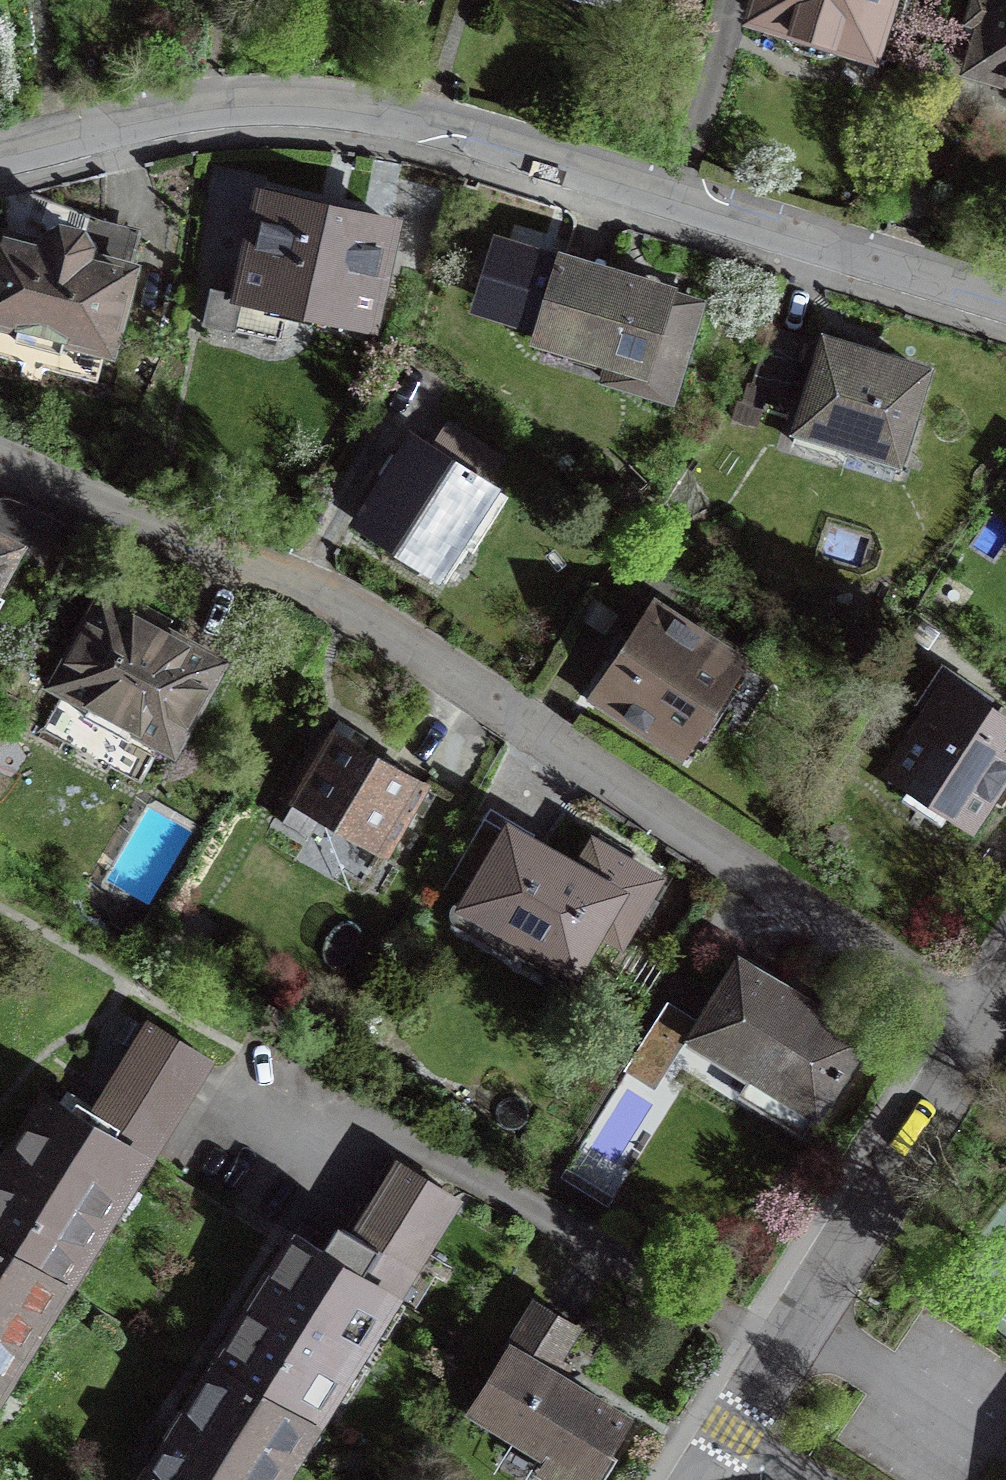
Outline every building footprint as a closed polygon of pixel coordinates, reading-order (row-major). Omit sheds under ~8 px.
[(755,16),(790,26),(785,40),(796,50),(819,57),(832,55),(836,41),(871,51),(880,21),(898,26),(906,0),(760,0),(755,16)] [(973,8),(969,21),(983,25),(970,69),(1005,80),(1005,0),(975,0),(973,8)] [(392,226),(264,197),(241,296),(212,289),(203,325),(280,343),(289,307),(369,325),(392,226)] [(1,336),(0,341),(0,357),(71,376),(76,356),(101,363),(105,349),(109,350),(131,270),(129,270),(138,238),(104,229),(95,261),(84,258),(87,247),(81,235),(61,230),(47,238),(44,248),(0,236),(0,336),(1,336)] [(538,339),(639,371),(634,389),(671,401),(702,305),(563,261),(538,339)] [(785,398),(803,342),(770,331),(753,387),(785,398)] [(852,352),(828,344),(797,444),(843,459),(848,444),(896,459),(924,373),(873,357),(874,353),(854,346),(852,352)] [(504,496),(487,486),(504,459),(452,426),(435,452),(414,438),(360,523),(437,573),(464,530),(477,538),(504,496)] [(9,553),(39,569),(65,521),(16,499),(10,497),(4,497),(0,497),(0,570),(9,553)] [(101,599),(55,683),(92,703),(85,716),(128,740),(135,727),(173,747),(219,663),(101,599)] [(655,605),(595,695),(681,752),(741,662),(655,605)] [(970,823),(997,781),(1005,787),(1005,786),(1005,722),(976,702),(982,693),(942,666),(917,702),(931,712),(892,770),(970,823)] [(328,730),(289,797),(384,852),(423,785),(328,730)] [(578,872),(485,818),(444,889),(529,939),(520,955),(563,981),(595,926),(620,940),(655,880),(594,845),(578,872)] [(741,964),(696,1035),(767,1080),(754,1102),(800,1131),(859,1038),(741,964)] [(693,1022),(667,1006),(628,1067),(655,1084),(693,1022)] [(148,1024),(88,1121),(47,1096),(0,1171),(0,1247),(54,1280),(134,1152),(143,1158),(205,1059),(148,1024)] [(456,1197),(397,1160),(336,1258),(295,1233),(214,1364),(216,1365),(303,1419),(306,1420),(384,1293),(393,1298),(456,1197)] [(565,1167),(560,1176),(607,1206),(613,1197),(565,1167)] [(54,1280),(0,1247),(0,1368),(54,1280)] [(577,1325),(536,1300),(471,1406),(563,1462),(555,1474),(566,1479),(588,1479),(589,1478),(590,1479),(628,1418),(550,1370),(577,1325)] [(145,1479),(266,1479),(303,1419),(216,1365),(145,1479)]
